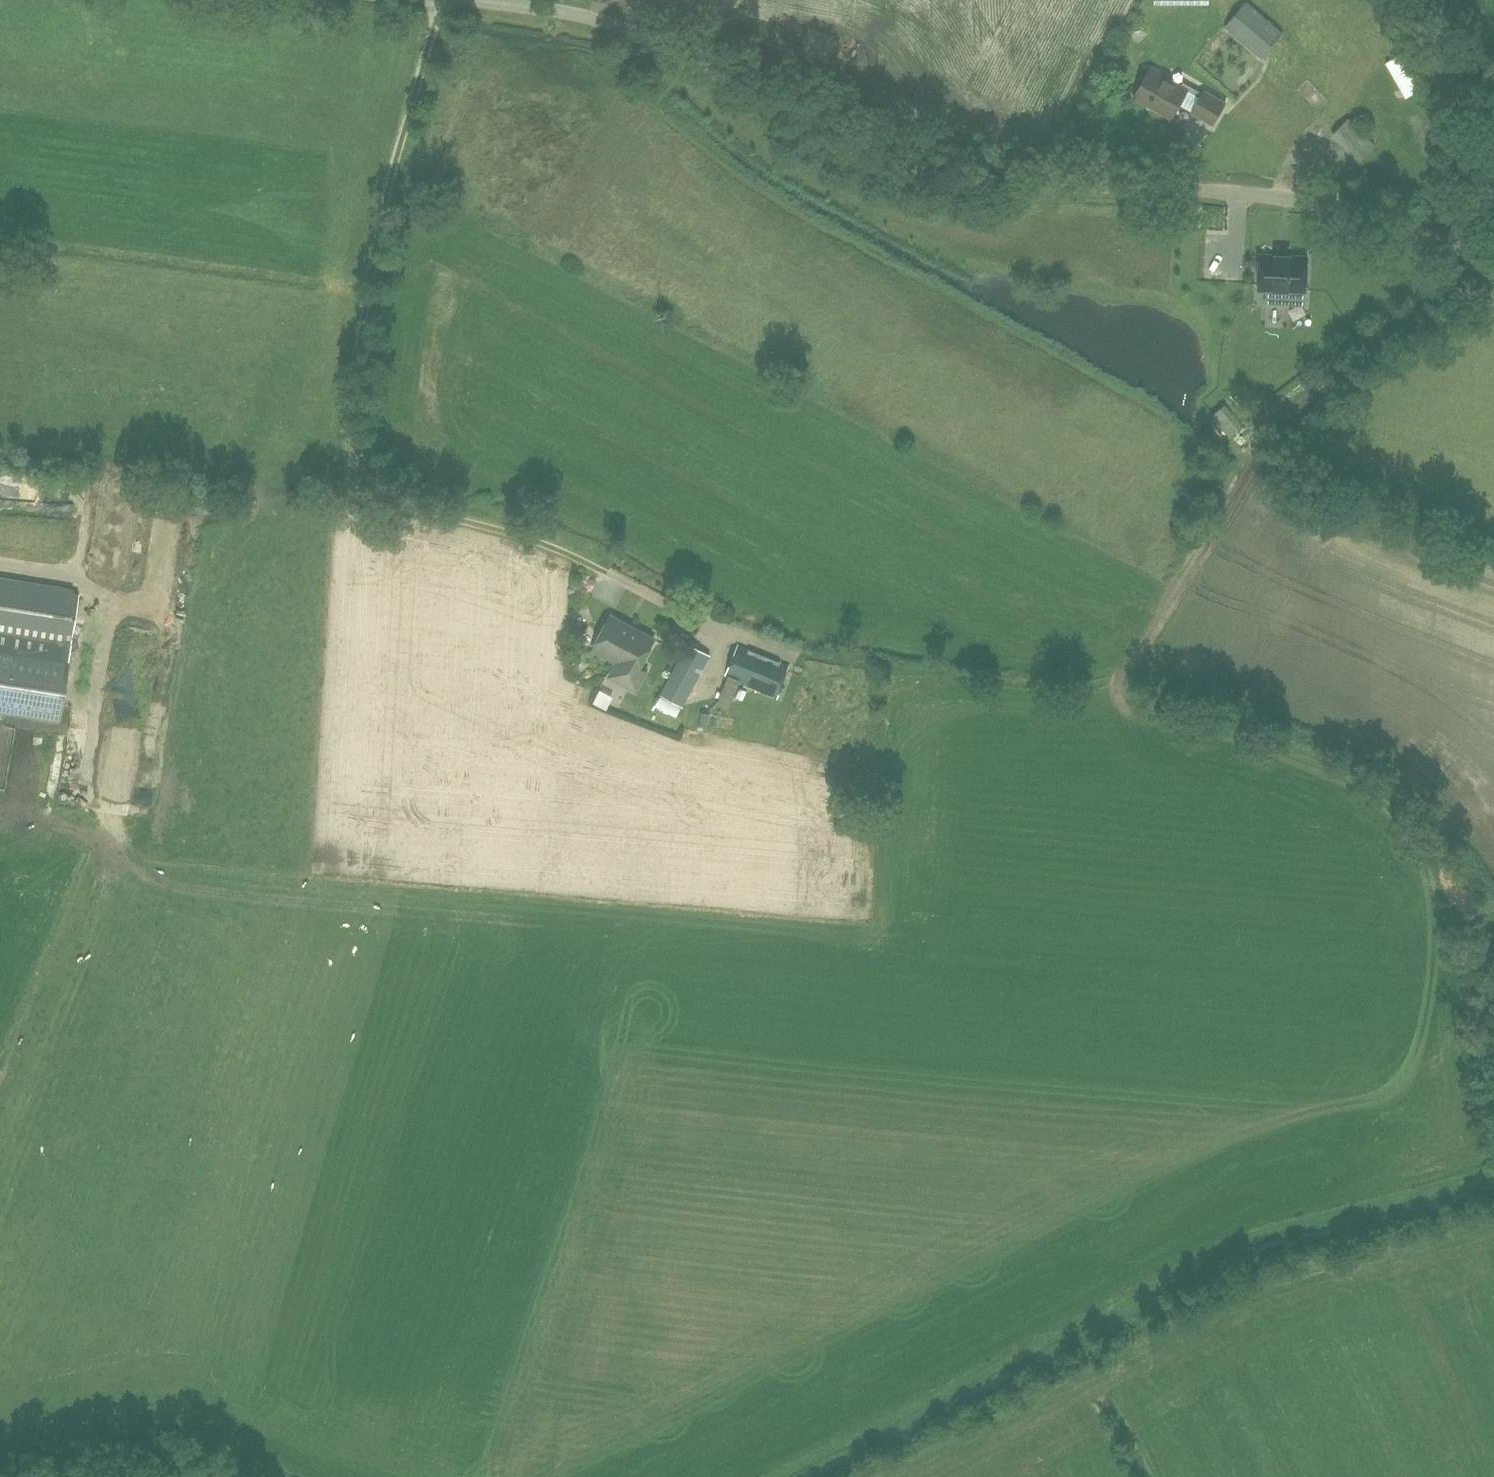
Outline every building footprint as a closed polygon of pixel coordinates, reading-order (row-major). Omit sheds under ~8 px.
[(1262,59),(1284,32),(1247,1),(1225,27),(1262,59)] [(1407,99),(1425,89),(1405,52),(1387,63),(1407,99)] [(1204,91),(1202,93),(1182,82),(1180,87),(1165,78),(1166,76),(1151,67),(1134,97),(1171,118),(1186,91),(1199,98),(1191,113),(1213,125),(1225,103),(1204,91)] [(1359,161),(1374,145),(1348,119),(1333,135),(1359,161)] [(1260,256),(1259,289),(1268,289),(1267,303),(1285,304),(1285,290),(1306,291),(1307,258),(1260,256)] [(59,721),(68,662),(79,594),(73,593),(73,588),(0,577),(0,712),(59,721)] [(637,690),(648,670),(640,666),(655,639),(611,615),(594,649),(616,661),(608,675),(637,690)] [(777,695),(791,664),(738,642),(725,673),(777,695)] [(684,708),(712,655),(688,643),(660,695),(684,708)]
